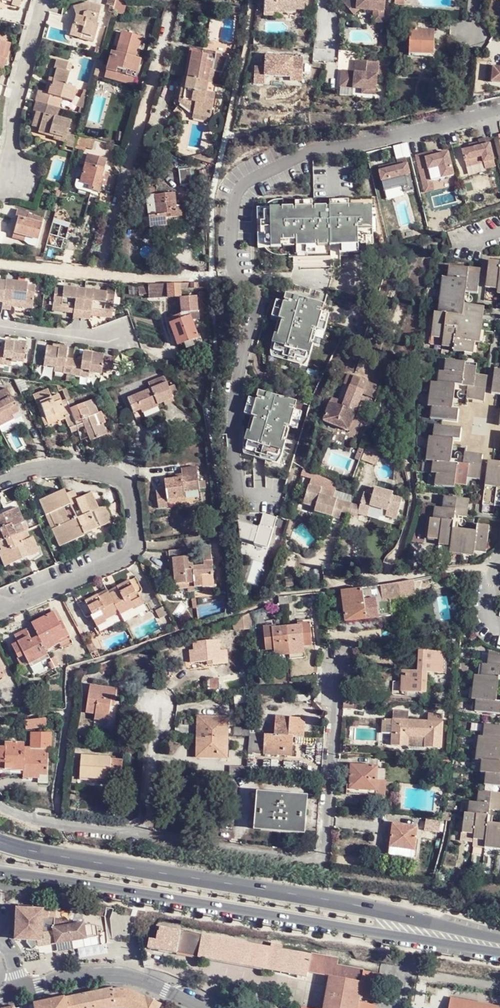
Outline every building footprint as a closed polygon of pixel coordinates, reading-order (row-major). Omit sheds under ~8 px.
[(263,15),(275,16),(275,12),(285,13),(285,10),(304,11),(305,0),(264,0),(263,15)] [(342,2),(354,16),(360,10),(374,12),(384,13),(385,3),(385,0),(345,0),(342,2)] [(81,32),(94,37),(97,27),(95,26),(100,7),(90,4),(75,7),(77,20),(76,25),(73,24),(70,34),(79,37),(81,32)] [(373,23),(383,24),(384,13),(374,12),(373,23)] [(92,41),(94,37),(81,32),(79,37),(92,41)] [(433,54),(433,33),(410,32),(409,54),(433,54)] [(135,59),(140,38),(121,33),(115,54),(110,52),(103,78),(133,87),(140,61),(135,59)] [(186,79),(207,83),(209,70),(212,70),(214,60),(206,59),(206,55),(191,53),(186,79)] [(36,101),(59,108),(62,99),(72,101),(76,88),(66,85),(70,72),(67,71),(70,63),(58,60),(56,68),(58,68),(55,78),(52,87),(51,87),(48,94),(45,93),(39,91),(36,101)] [(342,72),(342,81),(354,82),(354,89),(363,90),(363,94),(375,95),(379,64),(357,62),(356,73),(342,72)] [(302,88),(303,65),(265,63),(265,74),(254,73),(253,90),(264,90),(265,82),(290,84),(290,87),(302,88)] [(52,87),(55,78),(50,77),(45,93),(48,94),(51,87),(52,87)] [(206,93),(207,83),(186,79),(182,78),(181,88),(185,89),(183,100),(194,103),(192,115),(191,119),(210,122),(214,95),(206,93)] [(185,89),(181,88),(178,104),(192,115),(194,103),(183,100),(185,89)] [(88,96),(83,95),(77,106),(85,108),(88,96)] [(61,108),(59,108),(36,101),(33,112),(34,113),(32,122),(39,125),(38,129),(37,133),(48,136),(48,138),(65,143),(65,142),(71,123),(58,119),(61,108)] [(147,128),(142,144),(151,147),(156,130),(147,128)] [(81,138),(81,147),(92,148),(92,139),(81,138)] [(463,144),(466,172),(495,168),(492,140),(463,144)] [(75,145),(65,142),(65,143),(62,151),(72,154),(75,145)] [(191,159),(216,166),(218,155),(219,151),(207,154),(191,159)] [(433,151),(415,155),(424,193),(435,191),(433,180),(456,175),(450,151),(434,155),(433,151)] [(93,185),(92,191),(99,193),(103,177),(101,176),(105,158),(88,153),(80,181),(93,185)] [(410,160),(379,163),(381,191),(403,189),(403,192),(412,192),(410,160)] [(193,185),(191,169),(178,171),(180,186),(193,185)] [(457,175),(434,181),(436,189),(459,183),(457,175)] [(79,187),(92,191),(93,185),(80,181),(79,187)] [(111,205),(113,197),(101,194),(99,201),(111,205)] [(164,216),(165,219),(184,216),(183,205),(176,206),(174,194),(145,197),(148,218),(164,216)] [(374,232),(374,204),(313,206),(313,204),(258,206),(259,247),(367,244),(366,232),(374,232)] [(18,216),(14,231),(27,235),(39,238),(44,218),(28,213),(29,212),(17,209),(15,216),(18,216)] [(166,227),(165,219),(164,216),(148,218),(149,228),(166,227)] [(27,235),(14,231),(12,237),(25,240),(27,235)] [(36,249),(39,238),(27,235),(25,240),(27,247),(36,249)] [(488,259),(485,281),(497,283),(497,286),(499,287),(499,261),(488,259)] [(448,265),(447,277),(442,312),(437,312),(434,312),(431,330),(443,332),(443,338),(442,345),(453,347),(453,351),(465,352),(466,344),(473,345),(474,341),(479,305),(464,303),(465,293),(477,294),(480,272),(468,270),(468,267),(448,265)] [(442,312),(447,277),(441,277),(437,312),(442,312)] [(29,284),(8,281),(3,309),(11,311),(12,307),(13,300),(17,301),(22,304),(34,306),(37,288),(29,287),(29,284)] [(181,289),(180,284),(167,285),(168,298),(180,298),(181,298),(181,289)] [(149,295),(149,285),(139,286),(139,292),(139,296),(149,295)] [(167,285),(149,285),(149,295),(149,299),(168,298),(167,285)] [(82,319),(86,290),(64,287),(64,290),(56,289),(53,306),(66,308),(71,307),(75,307),(74,314),(73,318),(82,319)] [(86,290),(82,319),(90,320),(91,316),(92,310),(96,310),(99,313),(113,315),(115,297),(107,296),(108,293),(86,290)] [(323,313),(325,303),(286,293),(283,305),(275,303),(272,316),(279,318),(271,352),(308,361),(316,329),(325,331),(329,314),(323,313)] [(17,301),(13,300),(12,307),(33,310),(34,306),(22,304),(17,301)] [(479,305),(474,341),(480,342),(484,306),(479,305)] [(92,310),(91,316),(112,319),(113,315),(99,313),(96,310),(92,310)] [(198,338),(190,315),(169,323),(178,346),(184,344),(191,341),(198,338)] [(3,365),(3,358),(11,360),(11,361),(23,363),(26,344),(6,341),(4,349),(0,349),(0,364),(3,365)] [(191,341),(184,344),(186,350),(194,347),(191,341)] [(466,344),(465,352),(472,353),(473,345),(466,344)] [(72,375),(74,360),(66,358),(68,350),(54,347),(48,346),(44,365),(56,367),(57,366),(64,367),(63,373),(72,375)] [(74,360),(72,375),(80,376),(81,370),(89,371),(89,373),(101,375),(102,370),(104,358),(105,356),(84,353),(82,361),(74,360)] [(114,359),(104,358),(102,370),(112,372),(114,359)] [(494,372),(493,377),(475,374),(476,366),(465,364),(465,361),(445,359),(444,370),(442,382),(437,382),(434,381),(431,406),(436,406),(435,418),(458,421),(459,409),(451,409),(447,408),(450,386),(454,386),(462,387),(462,384),(467,385),(465,398),(472,399),(473,394),(485,395),(484,400),(490,401),(491,393),(492,393),(492,389),(499,390),(499,374),(494,372)] [(170,395),(166,385),(163,376),(147,383),(149,389),(126,398),(130,408),(138,406),(139,409),(155,402),(157,404),(171,398),(170,395)] [(354,377),(343,404),(342,408),(339,407),(330,403),(323,422),(348,431),(367,382),(354,377)] [(431,406),(434,381),(429,381),(426,406),(431,406)] [(372,397),(377,385),(369,382),(364,394),(372,397)] [(172,383),(166,385),(170,395),(175,393),(172,383)] [(0,393),(0,425),(14,418),(12,415),(19,411),(7,389),(0,393)] [(293,421),(298,401),(259,391),(244,451),(280,460),(288,426),(297,428),(298,423),(293,421)] [(65,429),(73,427),(68,409),(67,408),(63,410),(61,405),(59,396),(39,402),(43,417),(53,414),(55,420),(61,418),(65,429)] [(95,425),(96,425),(92,415),(95,414),(90,401),(68,409),(73,427),(77,441),(85,437),(87,441),(96,438),(94,433),(98,433),(95,425)] [(157,406),(157,404),(155,402),(139,409),(139,410),(141,413),(157,406)] [(45,423),(55,420),(53,414),(43,417),(45,423)] [(472,415),(469,439),(497,443),(496,449),(499,450),(499,419),(472,415)] [(100,424),(96,425),(95,425),(98,433),(94,433),(96,438),(104,435),(100,424)] [(461,428),(440,425),(438,437),(434,436),(431,460),(433,460),(437,460),(436,473),(435,476),(442,477),(441,485),(454,487),(454,484),(466,485),(467,478),(468,472),(480,473),(482,454),(465,452),(464,460),(463,465),(447,462),(450,438),(454,439),(460,439),(461,428)] [(434,436),(433,436),(428,435),(425,459),(431,460),(434,436)] [(463,465),(464,460),(451,459),(454,439),(450,438),(447,462),(463,465)] [(485,480),(499,483),(499,467),(487,465),(485,480)] [(181,472),(182,476),(182,480),(176,481),(165,482),(166,491),(156,493),(158,509),(169,508),(168,502),(176,501),(177,503),(186,501),(185,493),(200,491),(198,483),(197,469),(181,472)] [(301,474),(299,481),(310,484),(312,477),(301,474)] [(338,485),(312,477),(310,484),(304,502),(317,505),(315,510),(340,517),(343,509),(345,501),(339,499),(340,497),(335,495),(338,488),(338,485)] [(483,498),(499,501),(499,487),(484,485),(483,498)] [(366,490),(361,502),(359,511),(368,513),(370,503),(389,509),(387,516),(399,519),(405,499),(394,495),(395,492),(376,486),(374,493),(366,490)] [(349,491),(338,488),(335,495),(340,497),(339,499),(345,501),(347,498),(349,491)] [(82,535),(64,494),(62,490),(38,500),(59,546),(82,536),(82,535)] [(72,491),(64,494),(82,535),(107,525),(100,508),(97,510),(89,492),(75,498),(72,491)] [(469,499),(447,496),(446,508),(442,507),(438,507),(437,519),(433,518),(429,518),(427,536),(439,538),(450,540),(449,545),(474,549),(474,545),(486,546),(489,525),(476,524),(476,529),(475,534),(452,531),(453,526),(454,514),(467,516),(469,499)] [(354,500),(347,498),(345,501),(343,509),(351,511),(354,500)] [(361,502),(354,500),(351,511),(359,513),(359,511),(361,502)] [(100,508),(107,525),(111,523),(104,506),(100,508)] [(6,516),(18,511),(16,507),(4,512),(6,516)] [(244,510),(237,540),(269,548),(276,518),(244,510)] [(18,511),(6,516),(4,512),(0,514),(0,540),(22,530),(19,523),(22,522),(18,511)] [(4,559),(12,556),(15,560),(26,555),(23,550),(35,545),(31,536),(29,537),(25,529),(22,530),(0,540),(0,550),(4,559)] [(23,550),(26,555),(37,550),(35,545),(23,550)] [(474,549),(449,545),(448,552),(473,555),(474,550),(474,549)] [(204,568),(194,568),(196,589),(204,588),(205,594),(217,592),(214,567),(212,567),(211,563),(214,563),(212,548),(202,549),(204,568)] [(0,550),(0,559),(3,565),(15,560),(12,556),(4,559),(0,550)] [(196,589),(194,568),(194,566),(190,567),(188,552),(170,554),(171,562),(174,562),(177,591),(196,589)] [(138,575),(130,579),(137,592),(138,592),(144,589),(145,587),(144,585),(138,575)] [(137,592),(130,579),(117,586),(119,588),(109,594),(119,610),(120,613),(133,605),(134,607),(144,602),(138,592),(137,592)] [(417,595),(414,580),(399,584),(402,597),(417,595)] [(399,584),(381,587),(384,600),(402,597),(399,584)] [(117,586),(107,591),(108,592),(109,594),(119,588),(117,586)] [(108,592),(107,591),(106,588),(98,593),(99,596),(108,592)] [(363,589),(342,591),(345,622),(379,618),(377,599),(370,600),(365,600),(364,597),(363,589)] [(98,593),(86,600),(93,613),(92,613),(100,627),(109,622),(106,618),(119,610),(109,594),(108,592),(99,596),(98,593)] [(292,597),(284,598),(285,605),(293,604),(292,597)] [(93,613),(86,600),(78,605),(85,617),(92,613),(93,613)] [(57,611),(54,613),(60,624),(64,623),(57,611)] [(254,611),(233,619),(235,630),(254,626),(254,611)] [(60,624),(54,613),(32,625),(34,629),(45,651),(60,642),(59,641),(70,635),(64,623),(60,624)] [(288,629),(291,655),(306,653),(305,647),(313,646),(310,623),(298,624),(298,628),(288,629)] [(276,657),(277,657),(291,655),(288,629),(277,630),(277,627),(264,629),(267,651),(276,650),(276,657)] [(19,642),(11,646),(22,667),(27,664),(30,668),(49,659),(45,651),(34,629),(27,633),(17,638),(19,642)] [(75,644),(70,635),(59,641),(60,642),(64,650),(75,644)] [(199,641),(199,649),(201,662),(208,661),(208,665),(228,663),(227,649),(221,650),(220,639),(199,641)] [(201,662),(199,649),(189,650),(190,663),(201,662)] [(427,669),(427,671),(439,671),(439,659),(442,659),(442,657),(442,650),(418,650),(418,669),(427,669)] [(475,660),(487,661),(488,651),(477,650),(475,660)] [(488,651),(487,661),(486,662),(485,674),(480,673),(479,673),(476,698),(480,698),(479,710),(499,713),(499,699),(496,699),(498,677),(499,677),(499,652),(488,651)] [(291,655),(292,662),(306,660),(306,653),(291,655)] [(427,692),(427,671),(427,669),(418,669),(402,669),(402,678),(406,678),(405,692),(427,692)] [(471,697),(476,698),(479,673),(473,673),(471,697)] [(220,687),(219,677),(209,677),(209,687),(220,687)] [(96,713),(110,715),(112,704),(116,704),(119,689),(91,684),(87,712),(96,713)] [(251,692),(235,695),(236,702),(251,699),(251,692)] [(442,748),(444,714),(430,713),(429,721),(394,719),(392,745),(409,746),(409,736),(426,737),(425,747),(442,748)] [(229,717),(203,717),(203,737),(223,737),(229,737),(229,717)] [(294,737),(304,738),(305,718),(276,717),(276,736),(294,737)] [(26,729),(41,727),(40,719),(25,721),(26,729)] [(250,736),(250,725),(239,725),(239,736),(250,736)] [(488,725),(486,736),(481,736),(478,760),(480,761),(485,761),(483,773),(483,777),(490,778),(489,785),(482,784),(481,791),(479,803),(475,802),(467,802),(465,814),(462,813),(460,832),(472,834),(483,836),(483,840),(483,842),(494,844),(499,844),(499,762),(498,762),(499,748),(499,727),(488,725)] [(24,770),(23,777),(39,778),(39,784),(46,785),(50,747),(52,748),(54,732),(33,731),(32,747),(26,747),(24,770)] [(294,737),(276,736),(266,736),(265,755),(294,755),(294,737)] [(203,737),(197,737),(197,756),(223,757),(223,737),(203,737)] [(26,744),(6,743),(6,747),(0,746),(0,769),(24,770),(26,747),(26,744)] [(120,769),(121,758),(81,755),(80,775),(108,777),(109,769),(120,769)] [(229,776),(248,777),(248,776),(249,764),(230,763),(229,776)] [(376,797),(378,767),(351,765),(349,795),(376,797)] [(490,778),(483,777),(482,784),(489,785),(490,778)] [(398,798),(399,785),(390,784),(388,797),(398,798)] [(306,831),(309,799),(259,794),(256,826),(306,831)] [(390,847),(415,851),(417,827),(393,824),(392,837),(390,847)] [(33,906),(18,905),(17,939),(22,939),(28,939),(39,940),(42,940),(42,932),(43,917),(49,918),(49,908),(44,908),(43,910),(32,909),(33,906)] [(55,933),(42,932),(42,940),(39,940),(39,943),(41,944),(57,941),(58,942),(100,935),(98,924),(85,922),(70,924),(69,919),(55,917),(53,927),(55,933)] [(177,953),(180,931),(161,927),(160,931),(158,931),(157,940),(149,939),(147,948),(177,953)] [(377,1007),(360,1004),(361,997),(378,1000),(382,975),(346,969),(345,974),(337,973),(338,967),(339,959),(283,949),(273,947),(203,935),(198,957),(308,977),(309,973),(327,976),(332,977),(326,1007),(376,1007),(377,1007)] [(39,940),(28,939),(27,942),(29,945),(31,948),(39,943),(39,940)] [(322,1007),(326,1007),(332,977),(327,976),(322,1007)] [(162,1004),(145,995),(144,997),(140,995),(134,992),(128,991),(121,990),(112,989),(112,988),(72,996),(35,1004),(36,1007),(159,1007),(162,1004)]
